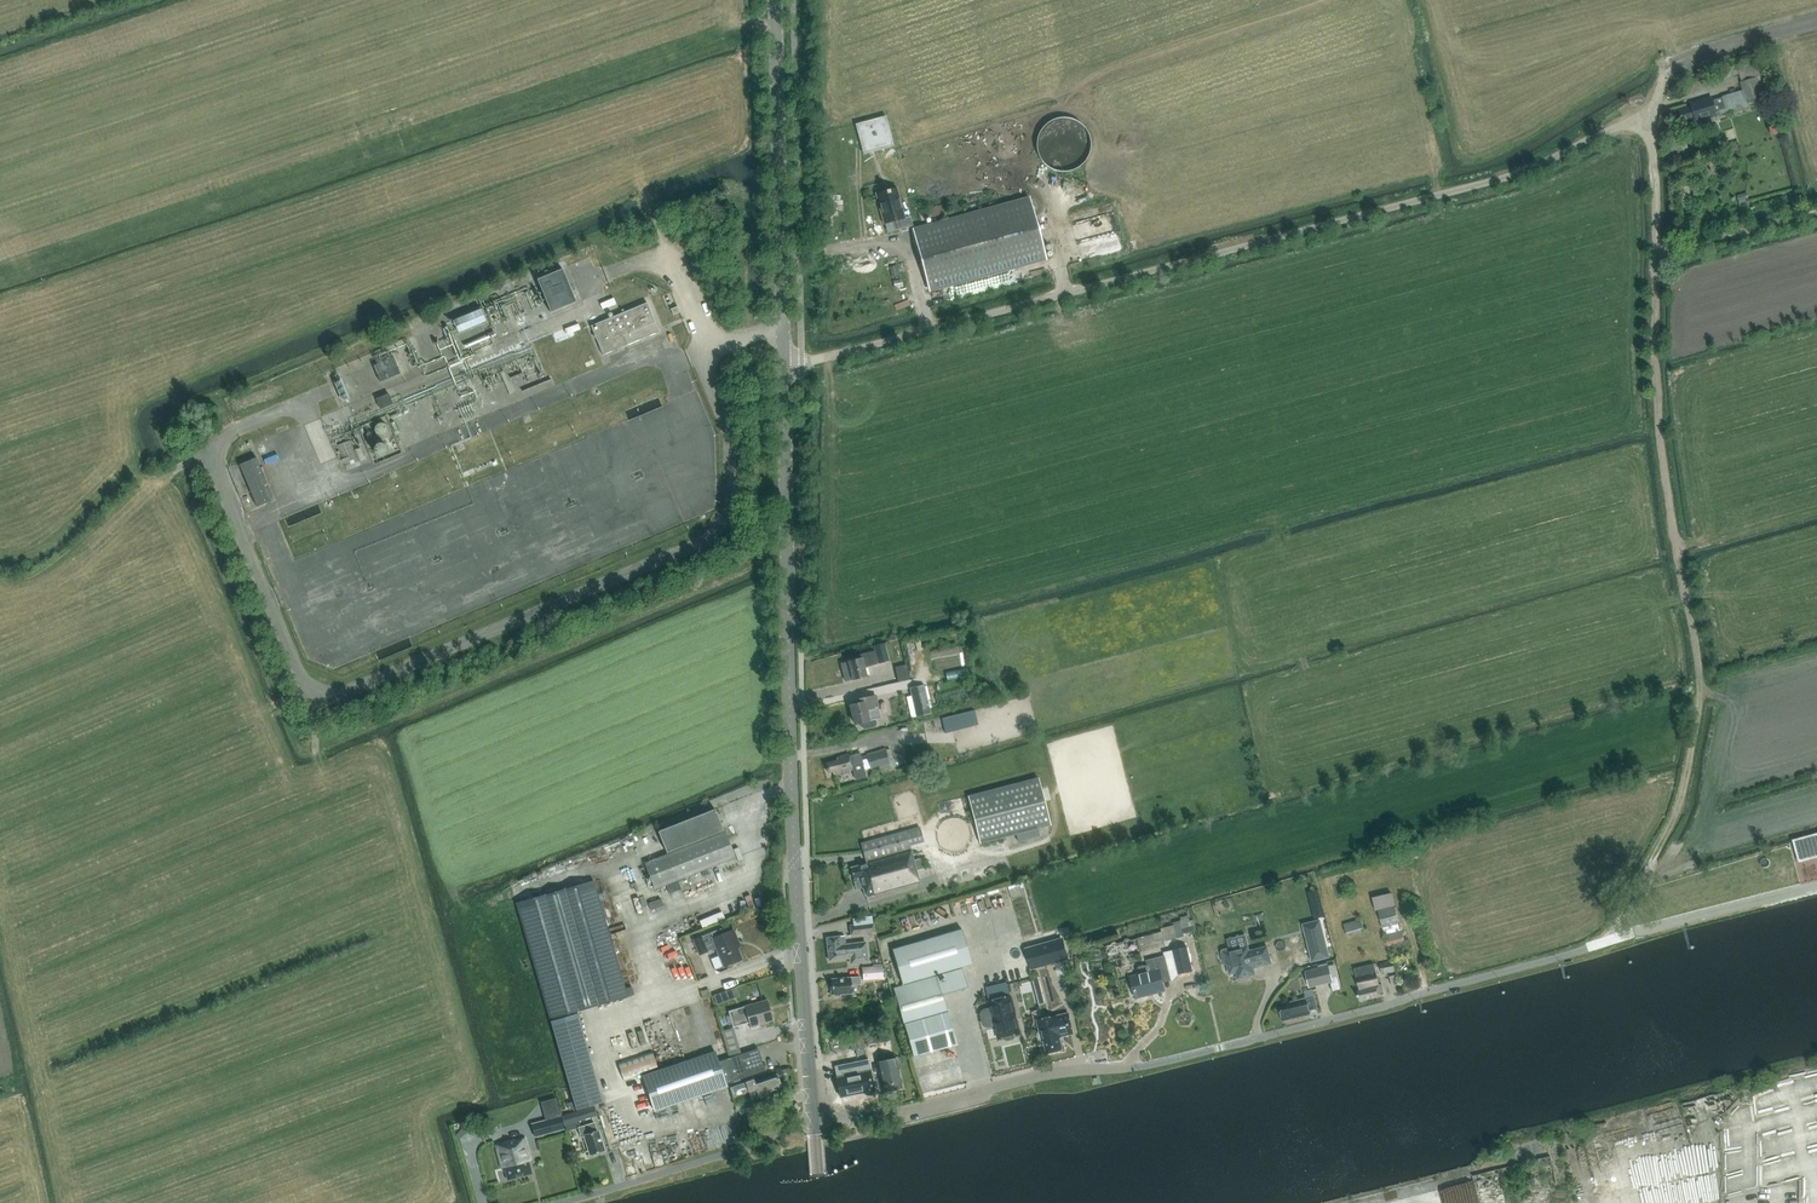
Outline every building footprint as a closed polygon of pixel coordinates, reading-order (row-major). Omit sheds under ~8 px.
[(1717,111),(1719,116),(1750,106),(1748,100),(1762,96),(1756,77),(1742,81),(1745,90),(1712,100),(1711,98),(1692,103),(1693,106),(1680,110),(1683,120),(1702,115),(1702,117),(1716,113),(1715,112),(1717,111)] [(890,143),(883,120),(860,126),(866,150),(890,143)] [(885,230),(899,227),(897,220),(904,218),(896,187),(886,190),(886,192),(876,195),(885,230)] [(929,289),(1046,257),(1030,199),(913,230),(929,289)] [(932,217),(945,215),(944,205),(930,207),(932,217)] [(576,301),(562,269),(537,279),(551,312),(576,301)] [(659,331),(647,303),(591,326),(603,355),(659,331)] [(672,315),(679,312),(676,307),(670,309),(672,315)] [(481,308),(453,319),(458,332),(486,321),(481,308)] [(401,373),(394,356),(373,365),(380,382),(401,373)] [(380,409),(393,404),(389,394),(377,399),(380,409)] [(354,450),(359,461),(365,459),(360,447),(354,450)] [(240,464),(257,507),(274,499),(257,457),(240,464)] [(889,660),(885,643),(874,645),(879,663),(889,660)] [(858,655),(859,658),(841,663),(846,681),(867,676),(864,665),(869,663),(870,666),(877,664),(874,651),(858,655)] [(924,684),(910,687),(917,716),(931,713),(924,684)] [(875,726),(877,723),(876,719),(881,717),(876,696),(871,697),(871,696),(857,700),(858,702),(850,704),(855,723),(861,722),(862,726),(864,728),(875,726)] [(965,721),(963,713),(942,718),(945,732),(952,730),(951,725),(965,721)] [(886,749),(868,755),(873,769),(890,764),(886,749)] [(827,763),(829,772),(834,771),(835,774),(843,772),(844,774),(850,772),(850,771),(855,769),(857,776),(866,774),(863,765),(864,765),(861,752),(850,756),(849,754),(838,757),(839,760),(827,763)] [(968,796),(980,843),(1016,834),(1018,841),(1040,836),(1038,829),(1051,825),(1039,778),(968,796)] [(725,832),(716,809),(659,831),(668,854),(645,862),(655,888),(666,884),(670,893),(682,888),(678,879),(702,870),(704,876),(709,874),(707,868),(736,857),(726,832),(725,832)] [(923,838),(920,827),(862,843),(867,860),(868,863),(851,868),(854,879),(860,877),(863,888),(866,897),(920,882),(909,842),(923,838)] [(1794,840),(1799,861),(1813,857),(1811,847),(1816,846),(1816,834),(1794,840)] [(628,997),(628,996),(634,994),(632,986),(626,988),(594,881),(516,904),(551,1020),(628,997)] [(1666,892),(1664,885),(1652,887),(1654,894),(1666,892)] [(649,902),(651,909),(663,905),(661,898),(649,902)] [(1340,925),(1330,898),(1323,900),(1332,928),(1340,925)] [(1378,910),(1387,947),(1405,942),(1400,924),(1399,924),(1394,906),(1378,910)] [(1201,911),(1199,912),(1201,920),(1205,919),(1207,927),(1217,924),(1213,907),(1208,908),(1201,909),(1201,911)] [(921,926),(918,913),(902,917),(906,930),(921,926)] [(1196,930),(1194,920),(1190,920),(1189,915),(1181,917),(1181,920),(1180,921),(1173,922),(1174,925),(1161,929),(1161,931),(1137,938),(1139,944),(1162,938),(1162,941),(1184,935),(1183,933),(1196,930)] [(1365,932),(1361,919),(1344,924),(1347,937),(1365,932)] [(1320,920),(1303,924),(1310,951),(1312,961),(1329,956),(1327,947),(1320,920)] [(851,935),(874,932),(873,922),(850,925),(851,935)] [(725,965),(741,959),(736,948),(740,946),(733,929),(723,933),(721,929),(703,936),(702,934),(692,938),(699,955),(718,948),(725,965)] [(962,929),(894,949),(905,983),(972,963),(962,929)] [(868,962),(866,942),(846,945),(845,936),(827,938),(830,961),(850,958),(851,964),(868,962)] [(1030,966),(1069,955),(1063,936),(1025,946),(1030,966)] [(1348,963),(1344,941),(1335,943),(1339,964),(1348,963)] [(1222,951),(1222,952),(1224,962),(1225,963),(1227,964),(1230,974),(1236,972),(1238,979),(1250,975),(1255,974),(1253,968),(1271,963),(1267,946),(1249,951),(1248,946),(1232,950),(1231,949),(1229,948),(1223,950),(1222,951)] [(1193,971),(1187,947),(1173,950),(1179,974),(1193,971)] [(1165,990),(1161,977),(1170,974),(1165,956),(1147,961),(1148,964),(1145,965),(1143,965),(1139,966),(1138,967),(1138,970),(1139,976),(1131,978),(1136,998),(1165,990)] [(1382,973),(1396,970),(1394,961),(1380,964),(1382,973)] [(1384,996),(1381,985),(1379,985),(1375,965),(1356,969),(1361,989),(1358,990),(1361,1001),(1384,996)] [(1328,966),(1305,972),(1309,986),(1332,980),(1328,966)] [(863,968),(864,980),(883,979),(882,967),(863,968)] [(948,1010),(947,1010),(943,994),(967,987),(962,969),(894,989),(914,1056),(958,1044),(948,1010)] [(1400,984),(1398,975),(1390,977),(1392,985),(1400,984)] [(834,995),(852,993),(852,985),(861,984),(860,977),(832,979),(834,995)] [(1027,984),(1020,986),(1024,999),(1031,997),(1027,984)] [(714,995),(717,1004),(726,1001),(723,992),(714,995)] [(1291,1001),(1292,1005),(1280,1008),(1284,1021),(1310,1014),(1310,1011),(1318,1009),(1315,998),(1315,994),(1306,997),(1291,1001)] [(990,1001),(992,1008),(984,1010),(982,1011),(981,1014),(984,1024),(986,1026),(988,1027),(996,1025),(999,1038),(1003,1037),(1005,1039),(1008,1040),(1013,1039),(1015,1037),(1015,1034),(1019,1033),(1010,996),(990,1001)] [(744,1007),(729,1011),(732,1024),(733,1027),(745,1024),(750,1022),(750,1023),(751,1026),(752,1026),(753,1027),(754,1027),(757,1026),(758,1025),(758,1024),(773,1020),(767,1000),(744,1006),(744,1007)] [(1038,1039),(1040,1040),(1041,1040),(1041,1042),(1044,1041),(1047,1054),(1063,1050),(1060,1038),(1062,1037),(1073,1034),(1069,1013),(1057,1016),(1056,1016),(1046,1018),(1036,1021),(1039,1031),(1038,1032),(1036,1034),(1038,1039)] [(892,1039),(889,1027),(879,1030),(879,1031),(866,1034),(869,1045),(892,1039)] [(728,1028),(729,1053),(739,1052),(737,1028),(728,1028)] [(865,1048),(861,1030),(849,1033),(852,1050),(865,1048)] [(718,1061),(715,1051),(643,1074),(654,1110),(727,1086),(726,1083),(765,1070),(758,1048),(718,1061)] [(659,1068),(653,1050),(619,1062),(624,1079),(659,1068)] [(902,1089),(896,1059),(878,1062),(884,1093),(902,1089)] [(876,1091),(869,1060),(836,1066),(838,1077),(837,1077),(841,1097),(863,1093),(867,1096),(874,1095),(876,1091)] [(781,1088),(777,1074),(755,1082),(754,1079),(731,1086),(734,1096),(749,1091),(752,1099),(761,1096),(761,1097),(768,1095),(767,1094),(770,1093),(769,1092),(781,1088)] [(599,1115),(596,1105),(564,1115),(567,1125),(599,1115)] [(565,1129),(562,1116),(534,1124),(537,1136),(565,1129)] [(759,1129),(755,1116),(743,1120),(747,1133),(759,1129)] [(474,1131),(466,1123),(455,1135),(463,1142),(474,1131)] [(605,1149),(599,1130),(597,1131),(594,1123),(580,1127),(582,1136),(586,1135),(592,1153),(605,1149)] [(532,1173),(529,1160),(531,1159),(526,1138),(516,1141),(516,1139),(497,1144),(504,1170),(506,1169),(508,1179),(532,1173)]
